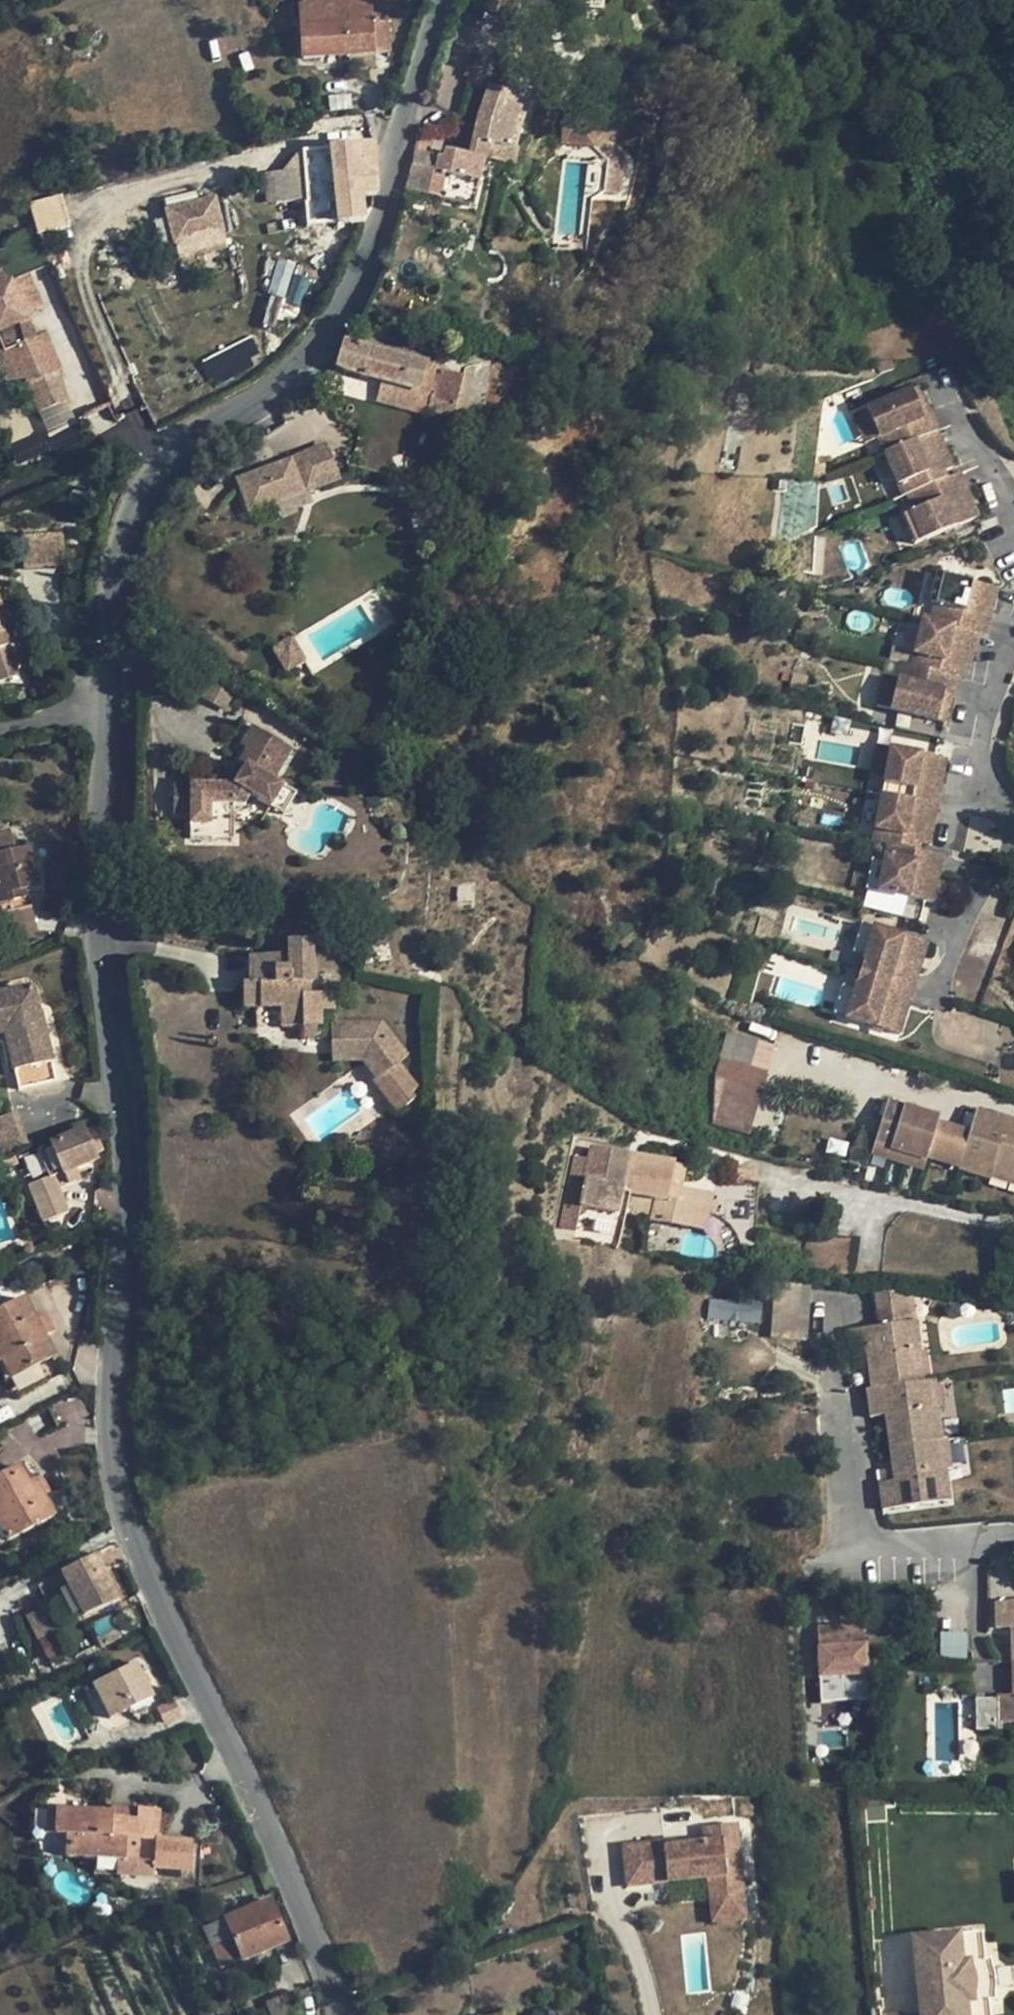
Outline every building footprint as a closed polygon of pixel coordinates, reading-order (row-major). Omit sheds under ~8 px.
[(337,3),(305,5),(300,6),(303,59),(350,55),(374,53),(388,53),(387,20),(372,22),(371,0),(337,0),(337,3)] [(479,13),(508,18),(511,0),(481,0),(479,13)] [(374,53),(350,55),(351,70),(375,68),(374,53)] [(456,154),(444,151),(443,159),(437,158),(427,155),(431,136),(418,133),(414,152),(412,166),(405,192),(440,200),(474,208),(479,186),(484,161),(486,161),(489,146),(509,151),(513,130),(524,101),(505,94),(488,88),(477,121),(473,138),(468,157),(456,154)] [(507,88),(505,94),(524,101),(530,102),(532,97),(507,88)] [(513,130),(509,151),(516,149),(520,131),(530,102),(524,101),(513,130)] [(596,122),(563,119),(561,144),(593,147),(596,122)] [(611,124),(596,122),(593,147),(593,149),(605,162),(604,194),(618,195),(622,159),(609,143),(611,124)] [(473,138),(456,154),(468,157),(473,138)] [(356,147),(331,148),(333,176),(335,197),(333,197),(335,213),(337,213),(338,225),(338,228),(344,228),(344,224),(351,223),(352,225),(364,223),(364,222),(361,197),(372,197),(375,197),(373,146),(356,147)] [(509,151),(489,146),(486,161),(514,168),(518,150),(516,149),(509,151)] [(331,148),(302,151),(303,171),(304,171),(305,178),(333,176),(331,148)] [(305,178),(304,171),(303,171),(274,174),(277,203),(307,200),(305,178)] [(163,209),(166,219),(172,243),(221,231),(212,197),(163,209)] [(170,238),(166,219),(155,222),(160,241),(170,238)] [(42,227),(15,238),(3,247),(0,248),(0,341),(15,376),(31,369),(35,379),(33,380),(27,383),(40,413),(69,400),(57,370),(59,369),(44,334),(35,338),(28,321),(11,282),(29,275),(58,264),(42,227)] [(579,243),(571,242),(570,251),(578,251),(579,243)] [(42,306),(29,275),(11,282),(28,321),(42,306)] [(7,381),(17,381),(0,341),(0,366),(7,381)] [(426,364),(345,341),(337,368),(347,373),(418,394),(424,371),(437,374),(439,365),(427,362),(426,364)] [(257,364),(248,342),(205,358),(213,380),(257,364)] [(465,371),(463,377),(452,422),(461,424),(475,368),(465,371)] [(15,376),(17,381),(33,380),(35,379),(31,369),(15,376)] [(426,416),(452,422),(463,377),(454,375),(452,383),(438,379),(435,391),(433,390),(426,416)] [(888,450),(928,434),(922,419),(929,416),(917,388),(866,409),(877,438),(882,436),(888,450)] [(69,400),(40,413),(49,435),(79,422),(69,400)] [(852,415),(863,443),(877,438),(866,409),(852,415)] [(79,422),(49,435),(57,454),(87,441),(79,422)] [(907,495),(944,480),(941,473),(951,469),(935,431),(928,434),(888,450),(883,453),(902,497),(907,495)] [(292,460),(305,493),(319,486),(307,454),(292,460)] [(235,481),(248,514),(305,493),(292,460),(235,481)] [(944,480),(907,495),(913,511),(908,513),(920,541),(976,518),(957,473),(944,480)] [(25,565),(65,563),(63,535),(23,537),(25,565)] [(935,605),(931,622),(972,632),(975,633),(975,634),(985,637),(997,589),(937,575),(930,605),(935,605)] [(18,674),(0,617),(0,680),(18,674)] [(911,665),(953,676),(966,679),(973,654),(967,652),(972,632),(931,622),(923,620),(911,665)] [(291,639),(275,647),(286,668),(302,660),(291,639)] [(949,695),(953,676),(911,665),(905,663),(892,711),(947,725),(954,697),(949,695)] [(196,697),(229,714),(242,689),(209,673),(196,697)] [(253,753),(233,786),(210,786),(173,785),(173,813),(189,812),(189,818),(189,841),(210,841),(210,826),(234,827),(234,807),(245,807),(250,798),(270,810),(284,787),(275,781),(292,750),(251,726),(240,745),(246,748),(253,753)] [(889,747),(879,794),(934,805),(938,783),(946,785),(951,760),(889,747)] [(246,748),(228,778),(233,786),(253,753),(246,748)] [(228,778),(210,777),(210,786),(233,786),(228,778)] [(284,787),(270,810),(283,817),(297,795),(284,787)] [(885,843),(915,849),(916,842),(933,847),(938,822),(931,820),(934,805),(879,794),(870,841),(884,845),(885,843)] [(234,841),(234,827),(210,826),(210,841),(234,841)] [(39,886),(30,849),(15,852),(10,831),(0,834),(0,915),(2,915),(22,909),(19,900),(26,898),(24,890),(39,886)] [(915,849),(885,843),(884,845),(882,860),(876,859),(870,890),(930,902),(939,854),(915,849)] [(29,898),(26,898),(19,900),(22,909),(32,906),(29,898)] [(32,906),(22,909),(2,915),(8,939),(38,931),(32,906)] [(869,974),(910,987),(916,968),(921,970),(929,945),(876,927),(867,956),(874,959),(869,974)] [(287,957),(249,957),(249,985),(244,984),(245,1009),(280,1009),(281,1029),(302,1028),(302,1041),(321,1041),(321,1011),(333,1011),(333,995),(311,995),(311,985),(313,985),(313,942),(287,943),(287,957)] [(910,987),(869,974),(864,990),(857,987),(847,1016),(900,1033),(909,1008),(904,1006),(910,987)] [(5,1032),(19,1090),(56,1080),(32,986),(0,994),(0,1017),(5,1032)] [(331,1025),(331,1040),(331,1064),(358,1064),(393,1113),(399,1109),(376,1078),(383,1072),(367,1051),(389,1035),(382,1025),(331,1025)] [(773,1047),(727,1034),(720,1058),(766,1072),(773,1047)] [(404,1057),(389,1035),(367,1051),(383,1072),(376,1078),(399,1109),(415,1097),(411,1091),(417,1086),(399,1061),(404,1057)] [(766,1072),(720,1058),(716,1075),(727,1079),(762,1089),(766,1072)] [(727,1079),(714,1124),(749,1133),(762,1089),(727,1079)] [(975,1111),(968,1133),(938,1124),(940,1118),(888,1102),(875,1145),(890,1150),(926,1161),(927,1158),(958,1168),(958,1170),(990,1181),(991,1178),(1013,1185),(1013,1124),(975,1111)] [(5,1155),(27,1147),(14,1112),(0,1118),(0,1140),(5,1155)] [(82,1130),(37,1150),(49,1179),(53,1177),(64,1174),(77,1168),(96,1160),(93,1156),(103,1151),(93,1128),(83,1132),(82,1130)] [(890,1150),(875,1145),(872,1155),(887,1159),(890,1150)] [(681,1183),(685,1167),(591,1146),(589,1157),(578,1155),(569,1199),(579,1202),(578,1206),(582,1207),(616,1215),(621,1190),(631,1192),(626,1215),(696,1230),(704,1193),(680,1188),(674,1187),(676,1182),(681,1183)] [(926,1161),(890,1150),(887,1159),(923,1170),(926,1161)] [(77,1168),(64,1174),(68,1187),(81,1183),(77,1168)] [(58,1189),(53,1177),(49,1179),(28,1187),(34,1199),(58,1189)] [(711,1195),(704,1232),(754,1236),(756,1184),(706,1181),(704,1193),(711,1195)] [(68,1214),(58,1189),(34,1199),(43,1224),(68,1214)] [(696,1230),(704,1232),(711,1195),(704,1193),(696,1230)] [(579,1202),(569,1199),(562,1198),(557,1221),(579,1225),(582,1207),(578,1206),(579,1202)] [(848,1274),(851,1240),(808,1236),(805,1270),(848,1274)] [(803,1341),(807,1284),(782,1283),(778,1339),(803,1341)] [(879,1327),(909,1323),(905,1294),(875,1290),(879,1327)] [(709,1297),(707,1317),(759,1322),(761,1303),(709,1297)] [(54,1357),(24,1300),(0,1312),(0,1364),(3,1363),(11,1380),(54,1357)] [(882,1511),(949,1502),(945,1471),(935,1473),(931,1442),(942,1441),(934,1381),(929,1381),(915,1383),(911,1354),(920,1352),(916,1322),(909,1323),(879,1327),(849,1331),(852,1358),(866,1356),(871,1389),(881,1388),(884,1416),(892,1470),(893,1482),(881,1483),(878,1484),(882,1511)] [(911,1354),(915,1383),(929,1381),(925,1352),(920,1352),(911,1354)] [(881,1388),(871,1389),(866,1390),(870,1418),(884,1416),(881,1388)] [(48,1406),(56,1424),(89,1408),(80,1390),(48,1406)] [(931,1442),(935,1473),(945,1471),(950,1470),(946,1441),(942,1441),(931,1442)] [(35,1482),(28,1485),(19,1468),(0,1479),(0,1531),(7,1543),(53,1517),(35,1482)] [(879,1471),(881,1483),(893,1482),(892,1470),(879,1471)] [(77,1564),(61,1573),(71,1592),(83,1618),(100,1609),(119,1600),(102,1568),(100,1568),(94,1555),(77,1563),(77,1564)] [(71,1592),(61,1573),(37,1584),(47,1604),(71,1592)] [(995,1602),(996,1629),(1011,1629),(1011,1663),(1012,1696),(997,1696),(997,1699),(997,1723),(1013,1723),(1013,1602),(995,1602)] [(29,1617),(40,1640),(60,1630),(50,1607),(29,1617)] [(102,1614),(100,1609),(83,1618),(85,1622),(102,1614)] [(863,1678),(861,1625),(813,1627),(815,1680),(863,1678)] [(110,1720),(154,1697),(137,1664),(93,1686),(110,1720)] [(863,1678),(815,1680),(816,1704),(864,1702),(863,1678)] [(997,1699),(979,1699),(979,1732),(997,1732),(997,1723),(997,1699)] [(181,1717),(173,1702),(159,1710),(165,1724),(181,1717)] [(113,1811),(113,1817),(137,1819),(138,1808),(110,1806),(110,1811),(113,1811)] [(55,1834),(57,1808),(48,1808),(46,1834),(55,1834)] [(110,1811),(57,1808),(55,1834),(68,1835),(66,1858),(117,1861),(137,1862),(137,1860),(138,1838),(157,1840),(158,1840),(160,1810),(138,1808),(137,1819),(113,1817),(113,1811),(110,1811)] [(749,1920),(741,1829),(708,1833),(709,1844),(668,1847),(671,1882),(713,1878),(716,1923),(749,1920)] [(193,1842),(158,1840),(157,1840),(155,1861),(155,1870),(191,1872),(193,1842)] [(630,1851),(633,1885),(671,1882),(668,1847),(630,1851)] [(154,1879),(155,1870),(155,1861),(137,1860),(137,1862),(117,1861),(116,1877),(154,1879)] [(288,1941),(271,1901),(225,1920),(234,1939),(214,1948),(222,1969),(288,1941)] [(917,1941),(923,2014),(983,2014),(982,2006),(992,2005),(991,1995),(993,1993),(995,1987),(995,1983),(995,1981),(992,1975),(990,1972),(989,1963),(979,1964),(977,1936),(964,1938),(964,1937),(917,1941)] [(293,1992),(265,2004),(270,2014),(302,2014),(293,1992)] [(228,2005),(215,2010),(217,2014),(232,2014),(228,2005)]
